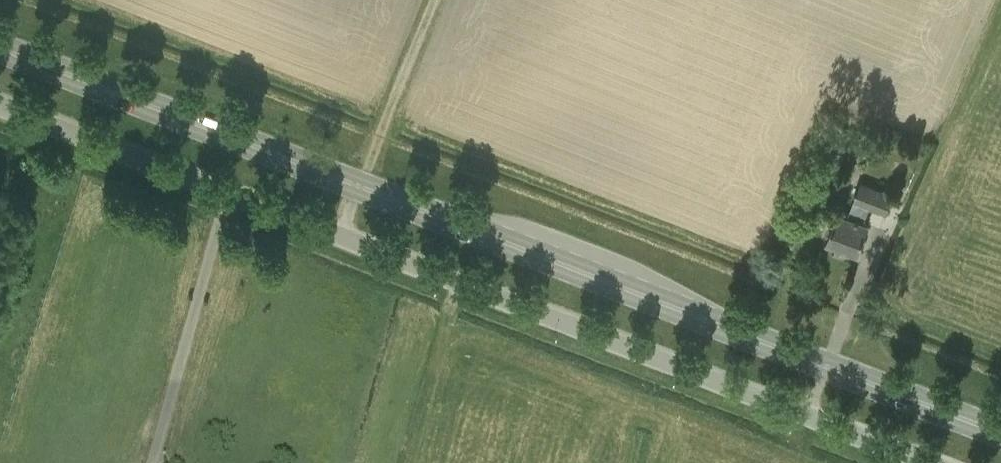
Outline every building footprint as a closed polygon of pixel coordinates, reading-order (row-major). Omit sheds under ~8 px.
[(869,223),(863,221),(868,206),(886,213),(894,193),(861,180),(848,215),(839,212),(827,241),(857,252),(869,223)]
